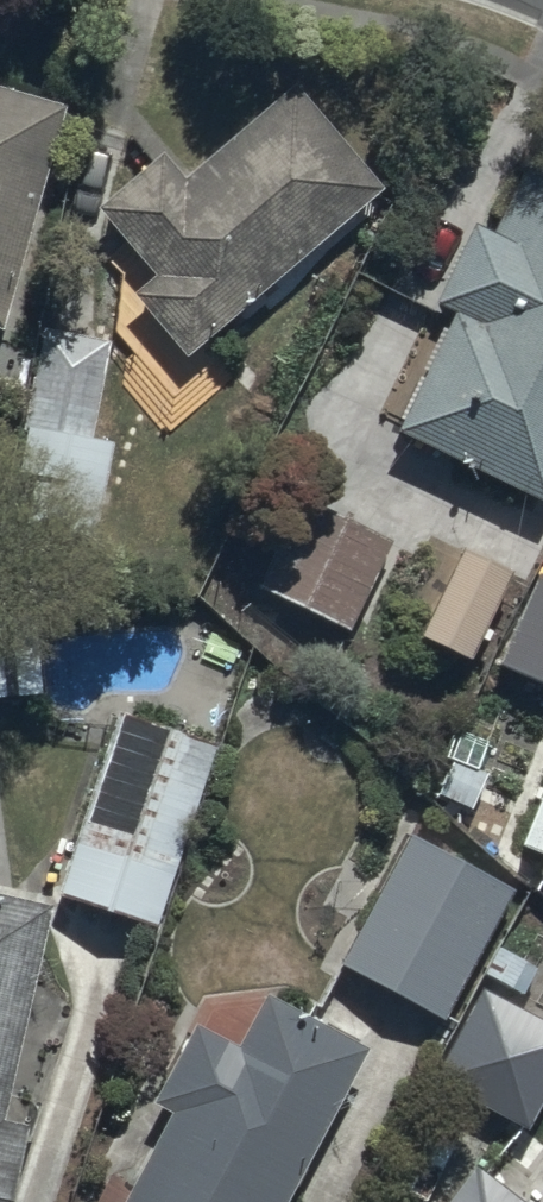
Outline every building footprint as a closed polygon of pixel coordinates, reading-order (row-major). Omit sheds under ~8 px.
[(187,175),(167,151),(103,204),(157,270),(135,288),(187,350),(383,188),(296,85),(187,175)] [(0,87),(0,326),(5,327),(65,107),(0,87)] [(401,419),(542,494),(542,182),(528,175),(497,233),(478,223),(437,301),(457,312),(401,419)] [(117,342),(43,329),(14,488),(105,504),(117,438),(100,434),(117,342)] [(352,628),(393,541),(301,498),(260,585),(352,628)] [(473,658),(512,569),(462,547),(423,637),(473,658)] [(542,679),(542,583),(508,664),(542,679)] [(216,750),(117,717),(60,888),(159,921),(216,750)] [(531,848),(542,853),(542,816),(531,848)] [(515,893),(413,833),(344,963),(446,1020),(515,893)] [(0,892),(0,1201),(13,1201),(30,1122),(12,1118),(58,904),(0,892)] [(483,991),(434,1080),(527,1130),(542,1102),(542,1024),(483,991)] [(367,1047),(263,992),(235,1044),(197,1024),(156,1101),(175,1111),(127,1201),(285,1201),(367,1047)] [(470,1163),(441,1201),(521,1201),(470,1163)]
